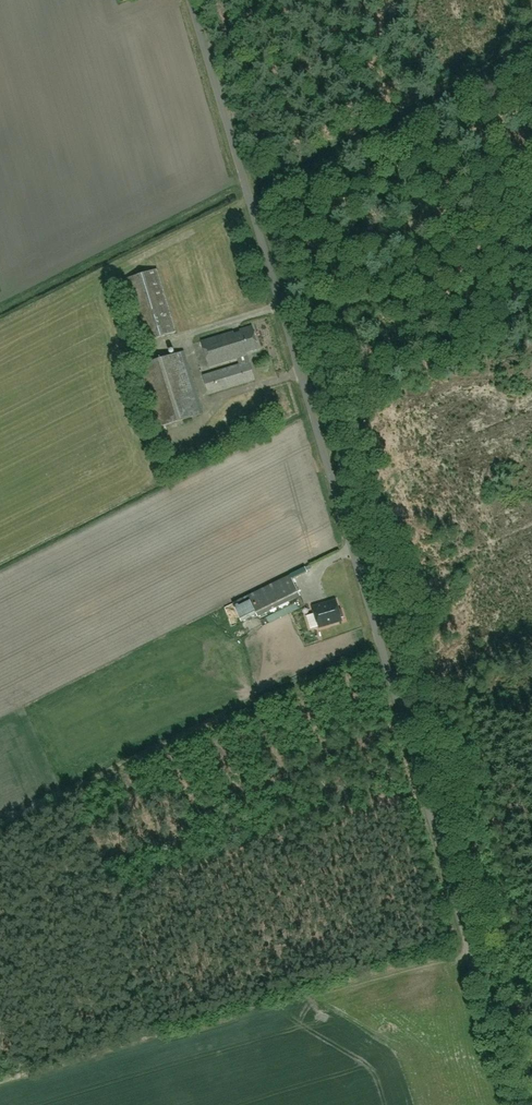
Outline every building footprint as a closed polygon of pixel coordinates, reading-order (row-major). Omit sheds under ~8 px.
[(177,251),(184,269),(190,266),(187,260),(194,258),(189,246),(177,251)] [(146,341),(177,331),(158,269),(126,278),(146,341)] [(247,353),(260,349),(252,325),(201,341),(209,367),(248,355),(247,353)] [(156,428),(204,413),(184,351),(136,366),(156,428)] [(209,394),(255,380),(250,361),(203,375),(209,394)] [(296,583),(312,576),(309,568),(292,576),(296,583)] [(258,616),(301,596),(291,575),(249,595),(258,616)] [(243,623),(258,616),(249,595),(233,602),(243,623)] [(313,607),(319,627),(343,621),(342,617),(344,617),(342,610),(340,610),(337,600),(313,607)]
